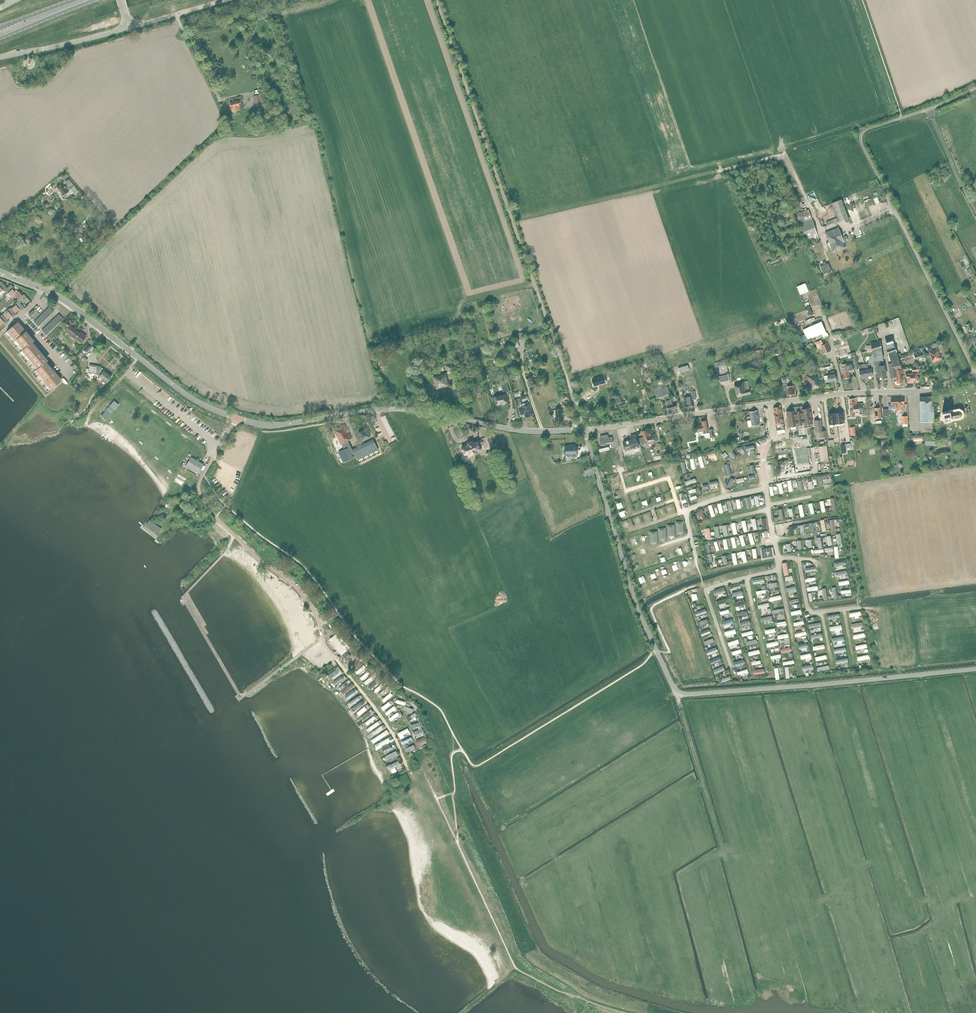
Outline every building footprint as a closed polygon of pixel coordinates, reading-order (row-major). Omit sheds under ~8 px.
[(264,106),(261,94),(253,96),(255,108),(264,106)] [(240,110),(243,109),(242,100),(238,101),(230,103),(231,108),(231,109),(232,108),(232,112),(240,110)] [(63,195),(74,187),(74,186),(68,178),(57,187),(63,195)] [(839,221),(845,219),(848,218),(841,199),(832,203),(839,221)] [(806,241),(816,237),(818,236),(808,209),(795,214),(798,223),(799,223),(801,228),(806,241)] [(838,227),(825,233),(827,237),(829,242),(826,243),(829,250),(832,249),(833,252),(845,247),(843,242),(844,242),(847,240),(846,236),(842,237),(838,227)] [(78,232),(75,236),(81,243),(85,240),(78,232)] [(808,291),(805,283),(797,286),(800,295),(808,291)] [(16,293),(13,289),(14,288),(11,284),(7,288),(4,291),(7,294),(8,293),(12,297),(15,295),(16,293)] [(22,295),(21,294),(19,291),(16,293),(15,295),(18,299),(17,300),(18,301),(20,303),(27,298),(24,294),(22,295)] [(24,308),(20,303),(18,301),(15,304),(16,305),(12,309),(15,313),(19,309),(20,311),(24,308)] [(12,309),(11,307),(3,314),(4,315),(8,319),(12,316),(13,317),(16,314),(15,313),(12,309)] [(38,326),(54,312),(49,307),(34,322),(38,326)] [(4,315),(3,314),(0,316),(0,318),(0,326),(4,322),(5,324),(9,321),(8,319),(4,315)] [(46,335),(47,335),(63,319),(59,314),(42,330),(46,335)] [(821,321),(807,327),(807,328),(803,330),(807,340),(812,337),(812,338),(826,332),(821,321)] [(10,336),(21,327),(17,322),(7,332),(10,336)] [(79,333),(69,325),(65,330),(71,335),(70,336),(77,342),(78,340),(81,343),(86,336),(80,332),(79,333)] [(14,341),(25,332),(21,327),(10,336),(14,341)] [(40,338),(43,335),(38,330),(35,333),(40,338)] [(18,345),(29,336),(25,332),(14,341),(18,345)] [(807,340),(804,334),(798,337),(801,343),(807,340)] [(22,350),(31,342),(33,341),(29,336),(18,345),(22,350)] [(891,336),(885,338),(888,346),(887,347),(889,353),(888,353),(888,355),(887,356),(889,370),(889,371),(890,376),(891,376),(896,375),(897,380),(895,381),(896,383),(897,384),(899,384),(900,382),(903,382),(902,369),(897,370),(896,370),(895,369),(901,368),(900,361),(899,361),(898,357),(901,355),(900,353),(897,354),(891,336)] [(826,340),(822,342),(821,340),(816,342),(818,348),(822,347),(824,353),(831,350),(827,343),(826,340)] [(880,360),(883,359),(880,340),(871,343),(871,345),(872,350),(874,361),(875,367),(877,366),(878,374),(881,374),(881,376),(886,376),(883,360),(880,360)] [(24,356),(35,347),(31,342),(22,350),(20,351),(24,356)] [(28,360),(39,351),(35,347),(24,356),(28,360)] [(914,352),(913,352),(914,355),(916,360),(922,357),(921,353),(924,352),(922,348),(920,349),(920,350),(914,352)] [(933,362),(941,359),(937,348),(936,348),(936,349),(929,352),(933,362)] [(32,365),(43,356),(39,351),(28,360),(32,365)] [(860,377),(866,376),(865,369),(864,364),(858,365),(857,360),(855,352),(851,353),(851,355),(855,370),(859,369),(859,370),(860,377)] [(49,367),(45,362),(47,361),(43,356),(32,365),(36,369),(34,371),(38,376),(49,367)] [(850,377),(848,370),(853,369),(851,363),(847,364),(841,365),(842,371),(843,371),(844,378),(850,377)] [(871,368),(868,369),(867,363),(864,364),(865,369),(866,376),(873,375),(871,368)] [(449,373),(455,371),(453,364),(447,366),(449,373)] [(99,376),(103,378),(102,379),(103,381),(105,382),(106,382),(107,382),(111,377),(103,371),(104,370),(100,367),(89,365),(88,373),(97,374),(99,376)] [(918,381),(917,375),(919,375),(918,366),(911,367),(912,373),(906,374),(906,378),(907,378),(908,382),(918,381)] [(42,380),(53,371),(49,367),(38,376),(42,380)] [(46,385),(57,376),(53,371),(42,380),(46,385)] [(827,375),(824,376),(825,382),(829,381),(836,380),(835,373),(835,374),(834,371),(831,372),(831,374),(827,375)] [(437,389),(449,385),(446,373),(433,377),(437,389)] [(535,377),(533,373),(526,377),(528,381),(528,380),(531,386),(538,383),(535,377)] [(810,389),(818,388),(816,374),(807,376),(810,389)] [(50,389),(61,380),(57,376),(46,385),(50,389)] [(604,376),(592,379),(594,386),(606,382),(604,376)] [(787,386),(786,381),(788,381),(787,376),(782,378),(783,382),(783,384),(782,384),(783,390),(787,389),(788,394),(795,393),(794,385),(787,386)] [(750,394),(749,389),(746,390),(743,381),(734,383),(738,397),(750,394)] [(494,397),(496,405),(497,405),(498,406),(499,407),(501,406),(502,405),(501,403),(509,401),(506,392),(509,391),(507,385),(502,386),(505,394),(494,397)] [(657,398),(671,393),(668,387),(663,388),(662,386),(654,388),(656,393),(655,393),(657,398)] [(693,407),(692,399),(696,399),(695,391),(691,392),(691,396),(684,397),(686,408),(693,407)] [(921,421),(933,421),(933,415),(931,415),(930,413),(932,413),(931,406),(933,406),(933,404),(933,396),(920,397),(920,404),(921,414),(920,414),(921,421)] [(529,404),(528,405),(527,402),(522,404),(520,398),(514,400),(516,405),(518,405),(519,408),(521,414),(525,413),(526,417),(533,415),(529,404)] [(854,417),(853,411),(863,410),(862,403),(857,404),(856,398),(849,399),(851,411),(850,411),(850,413),(850,417),(854,417)] [(891,405),(896,405),(896,410),(900,410),(900,413),(904,413),(903,410),(904,410),(904,404),(903,398),(891,399),(891,405)] [(668,410),(676,408),(675,403),(673,404),(671,399),(666,401),(667,406),(667,405),(668,410)] [(114,401),(109,406),(113,409),(114,410),(119,405),(114,401)] [(113,409),(109,406),(101,416),(105,419),(113,409)] [(775,419),(777,432),(777,433),(784,432),(781,406),(773,407),(774,414),(773,414),(774,419),(775,419)] [(805,427),(812,426),(810,408),(802,409),(802,411),(801,411),(796,412),(795,412),(795,410),(787,412),(790,430),(797,428),(805,427)] [(556,421),(563,420),(562,409),(555,410),(556,421)] [(962,415),(963,414),(962,414),(962,412),(962,411),(961,412),(960,411),(960,410),(959,410),(956,411),(956,410),(955,410),(955,411),(953,411),(952,411),(952,412),(949,412),(949,411),(949,412),(948,412),(948,413),(944,414),(945,419),(949,418),(950,419),(950,420),(951,420),(951,419),(953,418),(953,419),(954,419),(954,418),(956,418),(957,418),(960,417),(960,418),(961,417),(962,415)] [(837,423),(844,422),(843,412),(836,413),(837,423)] [(829,424),(837,423),(836,413),(828,414),(829,424)] [(759,416),(751,417),(752,425),(760,424),(759,420),(759,416)] [(708,433),(708,429),(707,420),(701,421),(702,425),(697,426),(698,431),(702,431),(703,434),(708,433)] [(821,437),(826,436),(825,430),(822,431),(821,420),(814,420),(816,432),(820,431),(821,437)] [(345,424),(333,430),(341,445),(342,444),(344,449),(339,452),(344,462),(354,457),(352,454),(354,453),(357,459),(378,449),(373,439),(352,449),(348,441),(349,441),(348,440),(352,438),(345,424)] [(366,428),(358,432),(362,441),(370,437),(366,428)] [(655,433),(648,435),(647,430),(642,431),(643,437),(639,438),(640,442),(640,441),(641,444),(651,441),(652,443),(653,443),(654,448),(659,446),(660,450),(663,450),(661,443),(658,444),(657,440),(657,439),(655,433)] [(608,434),(600,436),(600,439),(601,443),(606,442),(606,443),(607,443),(607,442),(610,442),(611,442),(613,442),(612,437),(608,437),(608,434)] [(626,451),(639,447),(635,434),(631,436),(632,439),(623,442),(626,451)] [(462,456),(462,457),(462,458),(462,459),(463,460),(464,460),(464,461),(465,461),(466,461),(467,461),(468,461),(469,460),(470,459),(470,458),(470,457),(470,456),(470,455),(470,454),(471,454),(471,455),(477,452),(477,451),(481,449),(479,444),(484,442),(485,445),(489,443),(490,447),(494,446),(490,436),(473,442),(472,441),(467,443),(468,444),(462,447),(464,453),(463,453),(463,454),(462,454),(462,455),(462,456)] [(571,456),(577,456),(577,445),(565,445),(565,453),(571,453),(571,456)] [(829,460),(827,445),(818,446),(820,461),(829,460)] [(191,457),(186,465),(196,471),(198,472),(199,472),(201,473),(204,469),(206,466),(203,465),(198,462),(199,460),(197,459),(196,460),(191,457)] [(739,464),(727,467),(729,475),(735,473),(734,471),(737,470),(738,472),(741,471),(739,464)] [(158,534),(161,529),(150,521),(146,525),(158,534)] [(154,539),(140,528),(136,525),(131,531),(148,546),(154,539)] [(718,529),(720,529),(720,525),(716,525),(712,525),(714,537),(719,536),(718,529)] [(762,558),(774,556),(773,547),(761,549),(762,558)] [(712,597),(718,596),(717,593),(721,593),(720,588),(711,590),(712,597)] [(330,640),(329,640),(341,655),(342,654),(347,660),(351,657),(346,651),(350,648),(346,642),(345,643),(338,634),(336,635),(335,636),(330,640)] [(327,678),(336,672),(333,668),(324,675),(327,678)] [(360,680),(366,672),(363,670),(358,677),(360,680)] [(368,674),(361,682),(364,684),(371,677),(368,674)] [(372,679),(366,685),(368,688),(374,681),(372,679)] [(345,699),(353,692),(350,689),(342,696),(345,699)] [(387,691),(379,699),(381,702),(390,694),(387,691)] [(381,710),(388,703),(386,700),(378,706),(381,710)] [(362,705),(354,712),(356,715),(364,708),(362,705)] [(384,714),(393,708),(391,705),(382,712),(384,714)] [(367,709),(358,716),(361,719),(366,715),(366,714),(369,711),(367,709)] [(395,711),(386,717),(389,720),(397,714),(395,711)] [(406,721),(413,715),(411,712),(403,717),(406,721)] [(365,725),(373,717),(371,714),(362,722),(365,725)] [(367,737),(381,728),(379,725),(365,733),(367,737)] [(397,736),(407,731),(405,727),(395,732),(397,736)] [(386,736),(371,745),(374,748),(388,740),(386,736)] [(416,744),(424,740),(421,736),(413,740),(416,744)] [(382,751),(392,747),(390,742),(380,747),(382,751)] [(383,755),(385,759),(395,754),(393,750),(383,755)] [(386,764),(389,772),(394,770),(392,766),(397,764),(396,760),(386,764)]
